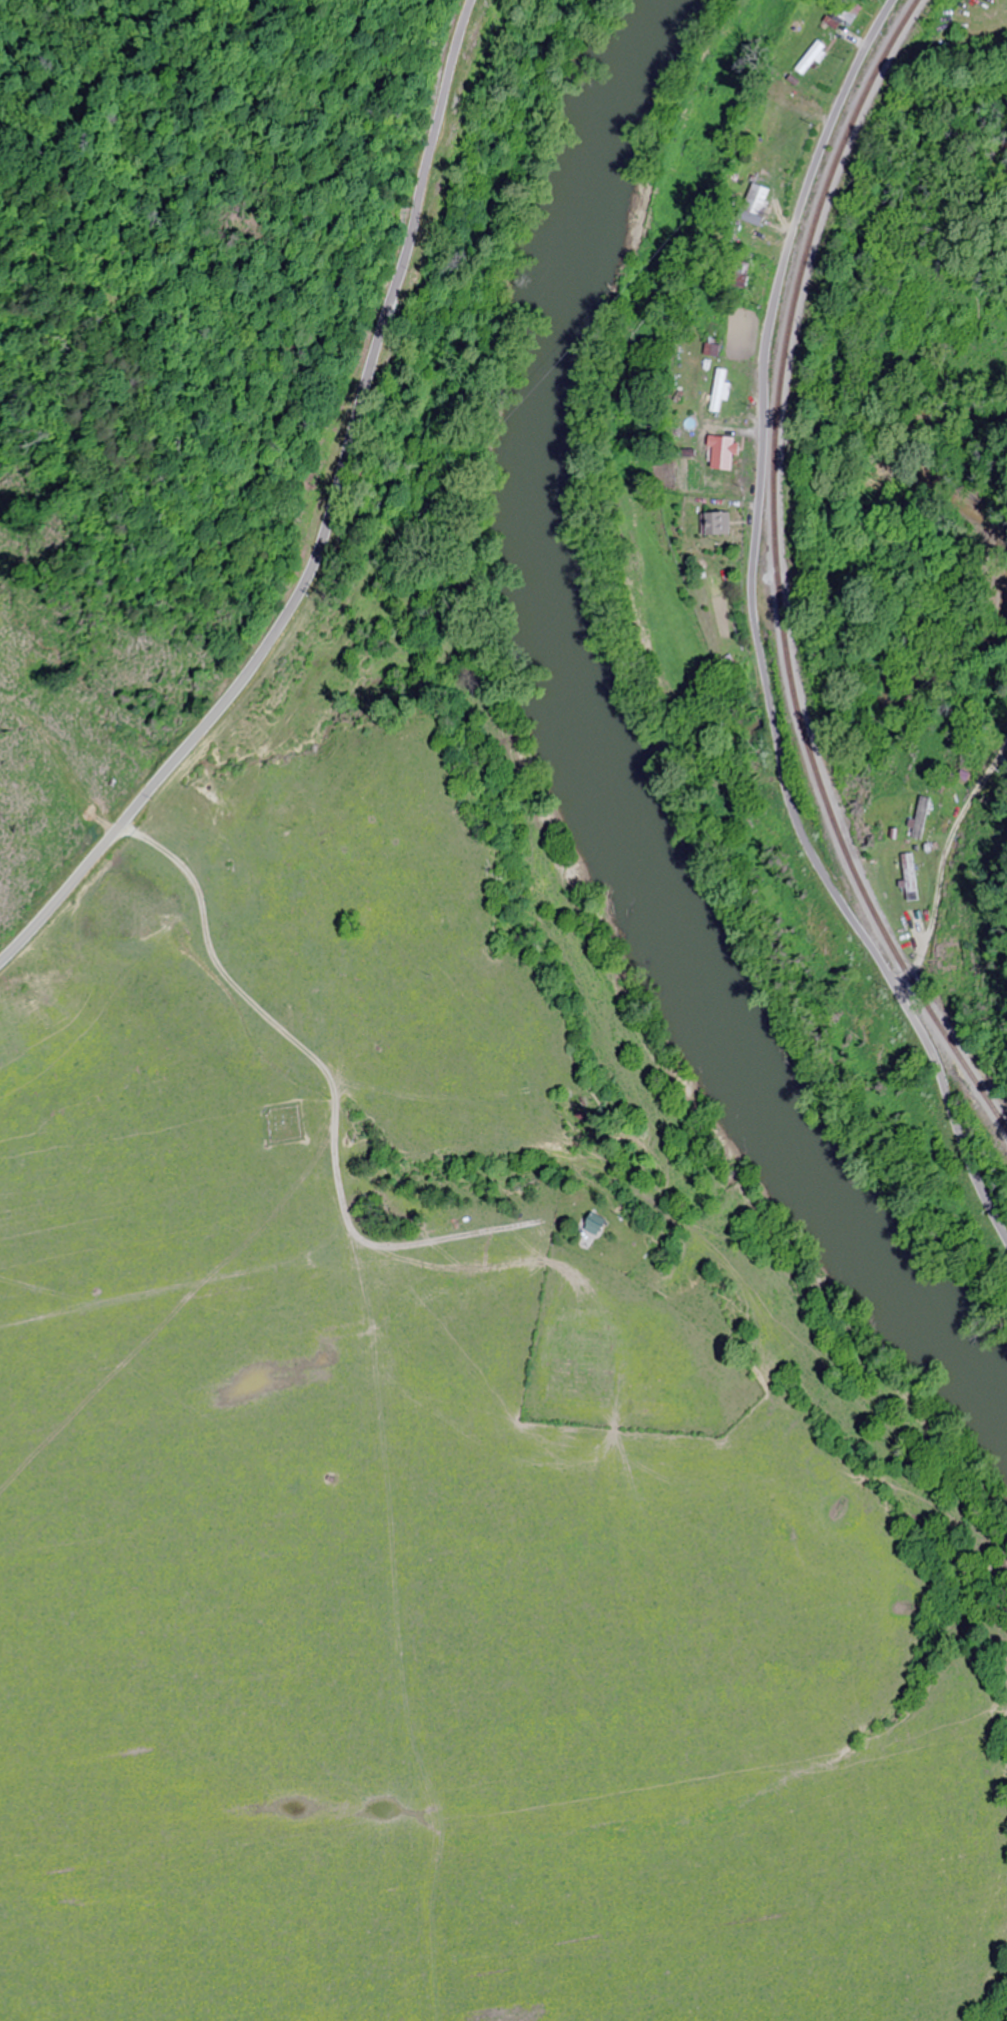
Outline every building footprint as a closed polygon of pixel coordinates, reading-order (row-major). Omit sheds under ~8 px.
[(824,47),(818,41),(795,68),(802,74),(824,47)] [(741,208),(760,215),(771,189),(752,181),(741,208)] [(723,399),(727,369),(716,367),(710,411),(721,412),(722,399),(723,399)] [(701,513),(701,534),(723,534),(723,513),(701,513)] [(579,1228),(598,1236),(602,1226),(584,1217),(579,1228)]
